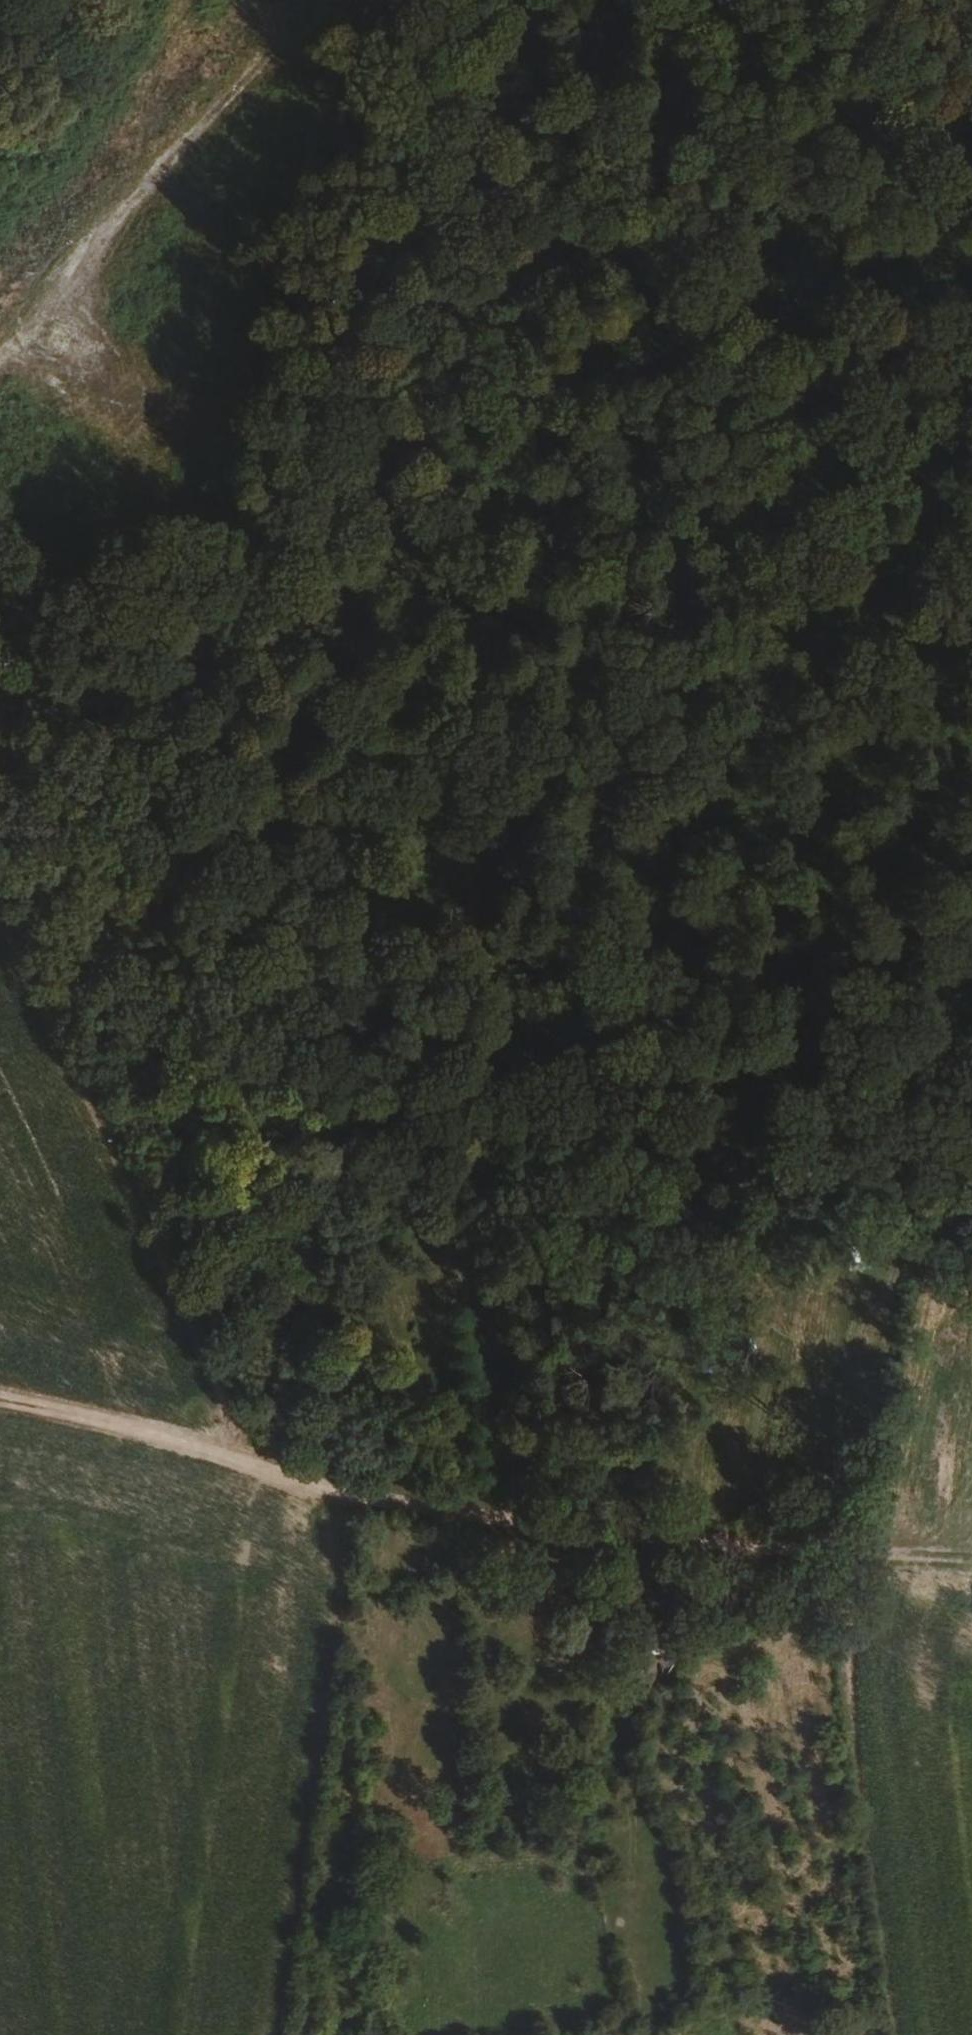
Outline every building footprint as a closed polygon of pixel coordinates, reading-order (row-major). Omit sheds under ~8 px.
[(652,1635),(653,1654),(669,1653),(667,1634),(652,1635)]
